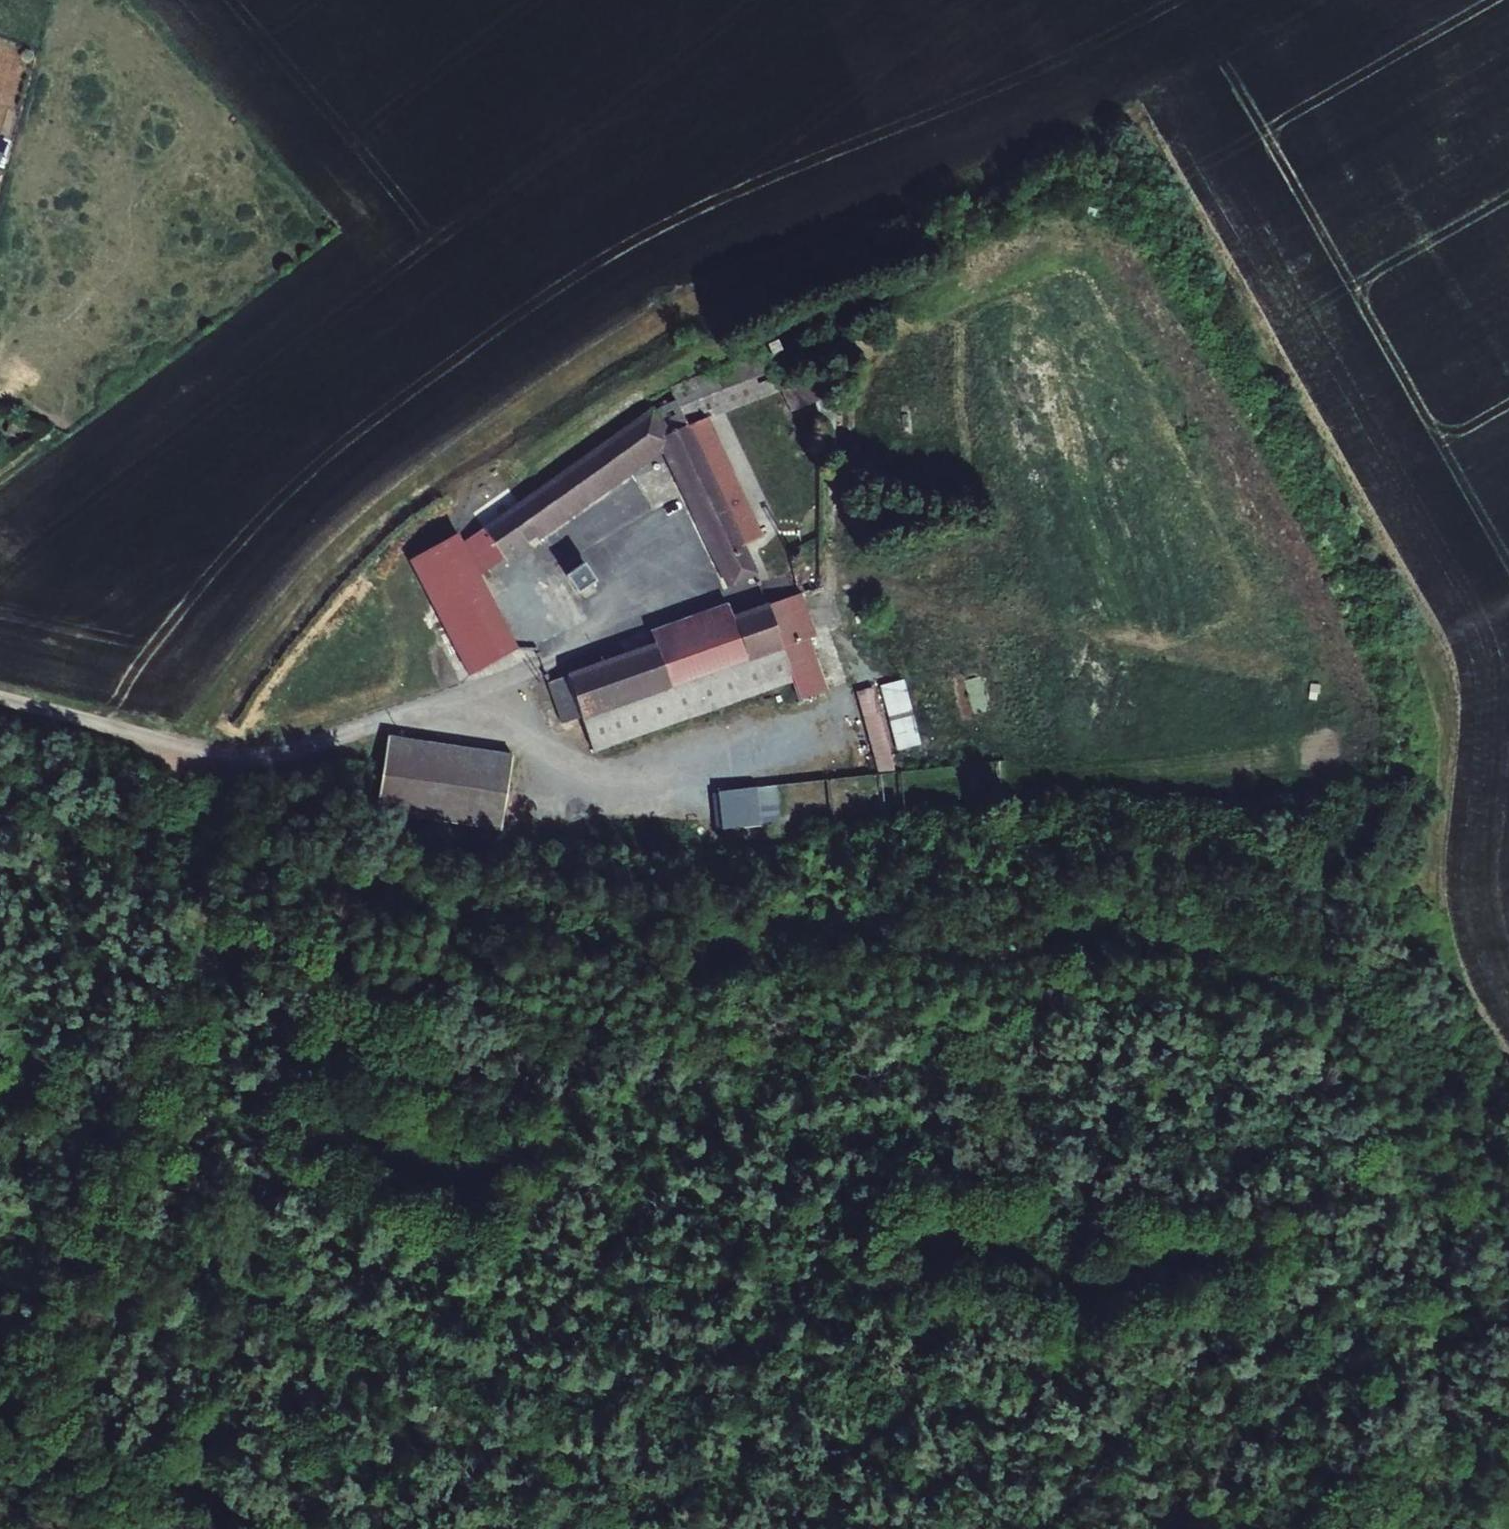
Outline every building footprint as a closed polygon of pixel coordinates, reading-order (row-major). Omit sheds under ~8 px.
[(777,389),(762,351),(646,397),(650,409),(463,542),(478,579),(482,576),(664,445),(733,584),(759,572),(755,563),(737,527),(743,523),(741,517),(749,512),(723,455),(706,461),(700,449),(712,443),(704,422),(779,393),(777,389)] [(463,542),(460,536),(409,563),(467,675),(518,649),(496,605),(482,576),(478,579),(463,542)] [(593,579),(585,566),(570,574),(580,588),(593,579)] [(768,607),(782,649),(818,638),(803,595),(799,596),(768,607)] [(540,649),(512,596),(496,605),(518,649),(523,659),(540,649)] [(670,689),(747,661),(733,619),(729,604),(650,633),(655,645),(670,689)] [(782,649),(768,607),(733,619),(747,661),(782,649)] [(829,670),(818,638),(782,649),(794,684),(798,698),(810,694),(848,682),(843,666),(829,670)] [(670,689),(655,645),(548,686),(562,726),(584,719),(670,689)] [(782,649),(747,661),(670,689),(584,719),(595,751),(794,684),(782,649)] [(969,716),(990,710),(981,675),(960,681),(969,716)] [(897,750),(921,744),(904,678),(880,685),(897,750)] [(863,729),(848,682),(810,694),(826,741),(863,729)] [(511,757),(390,738),(377,811),(499,832),(511,757)] [(827,778),(828,810),(873,809),(873,778),(827,778)] [(737,787),(739,826),(780,825),(779,786),(737,787)]
